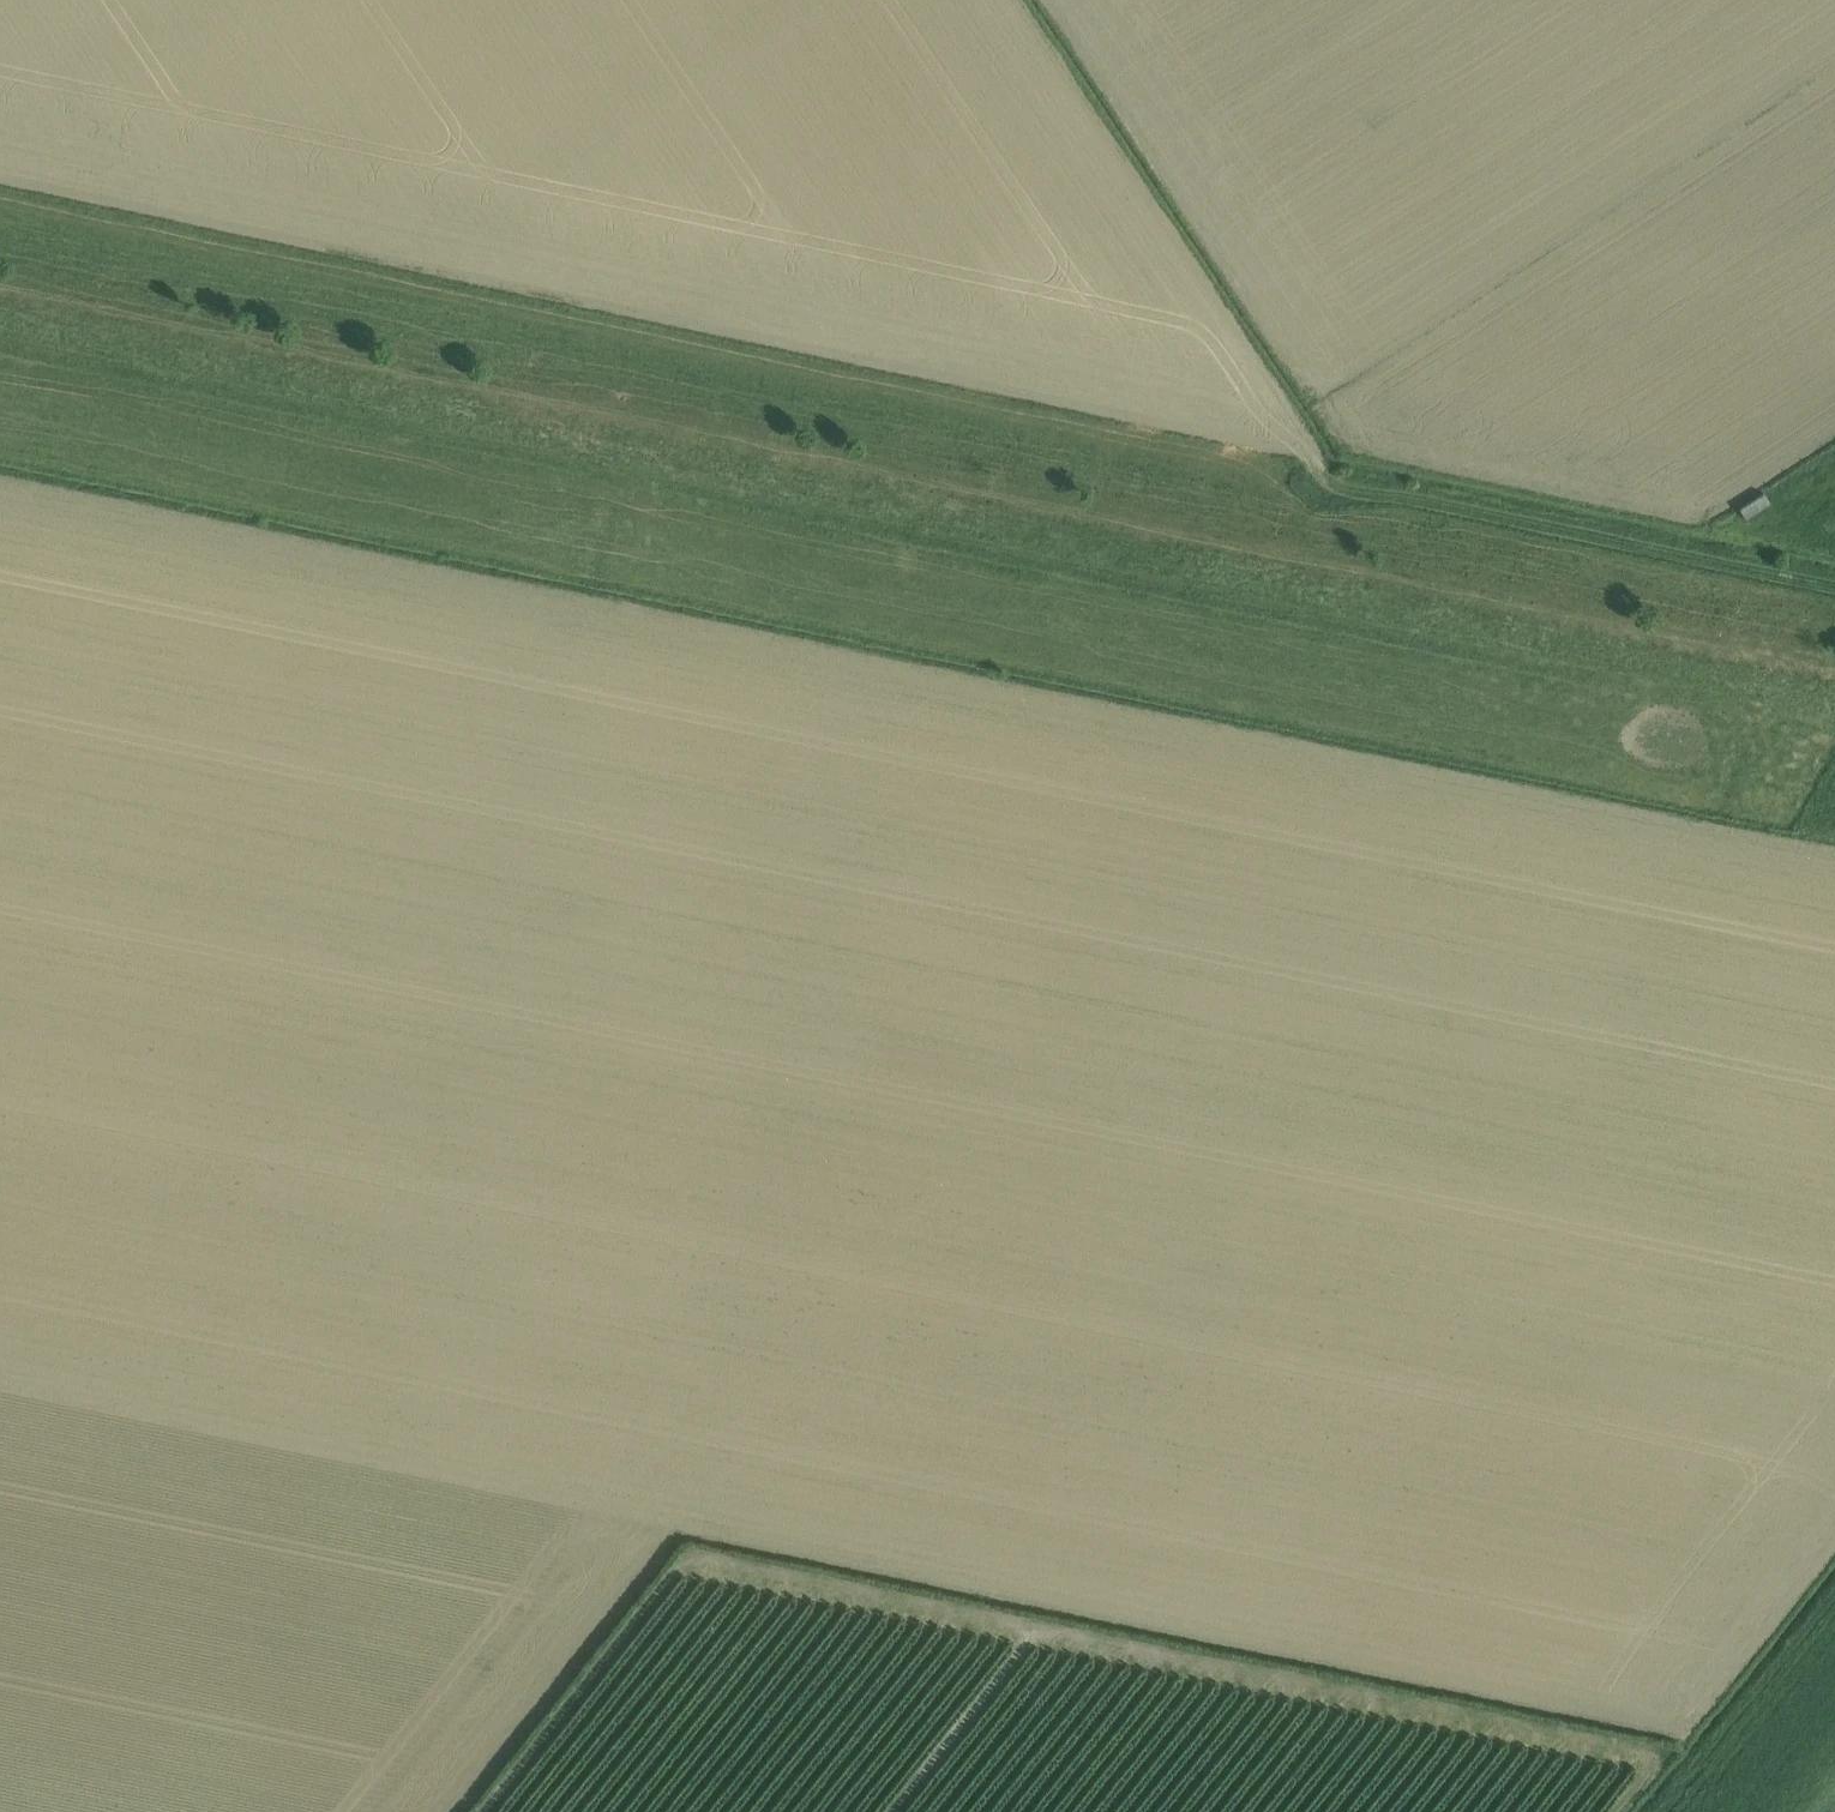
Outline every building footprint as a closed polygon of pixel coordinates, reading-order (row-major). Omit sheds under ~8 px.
[(1739,520),(1760,502),(1750,491),(1729,510),(1739,520)]
